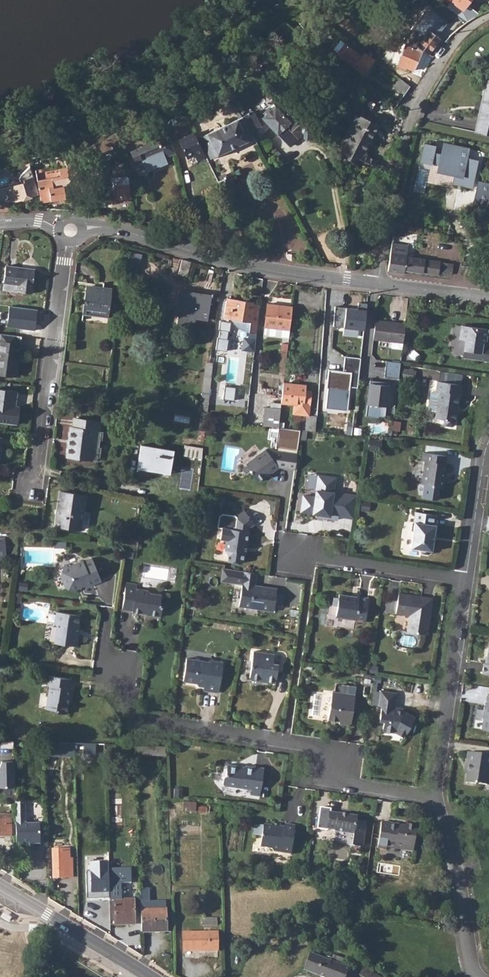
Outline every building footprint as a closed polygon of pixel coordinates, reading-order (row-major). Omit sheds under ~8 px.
[(441,3),(468,23),(480,16),(467,7),(471,0),(443,0),(441,3)] [(421,51),(428,54),(439,39),(437,37),(443,29),(435,23),(440,17),(430,9),(426,14),(423,12),(401,42),(405,44),(421,51)] [(246,23),(251,19),(246,14),(236,23),(242,29),(247,25),(246,23)] [(229,34),(234,28),(228,23),(223,28),(229,34)] [(339,52),(345,44),(340,40),(333,50),(343,58),(345,56),(339,52)] [(375,60),(365,53),(362,56),(345,44),(339,52),(345,56),(343,58),(343,59),(363,75),(375,60)] [(421,51),(405,44),(402,52),(403,53),(397,66),(404,70),(405,67),(413,71),(421,51)] [(339,79),(315,61),(310,68),(334,84),(339,79)] [(404,94),(410,87),(400,79),(394,87),(404,94)] [(487,79),(476,133),(488,136),(488,79),(487,79)] [(289,146),(301,135),(307,141),(314,134),(290,107),(289,108),(281,99),(276,104),(278,106),(277,107),(276,105),(274,107),(271,107),(265,112),(264,116),(262,118),(289,146)] [(255,113),(245,118),(253,136),(263,131),(255,113)] [(357,115),(338,151),(341,152),(342,155),(371,170),(375,161),(366,156),(365,155),(365,153),(365,152),(379,126),(357,115)] [(212,161),(255,140),(253,136),(245,118),(202,139),(212,161)] [(196,160),(205,156),(193,133),(178,140),(186,157),(193,153),(196,160)] [(116,134),(104,139),(107,143),(96,148),(99,155),(120,145),(116,134)] [(165,157),(175,153),(169,137),(159,141),(158,139),(130,150),(134,158),(130,160),(134,170),(143,166),(146,171),(167,162),(165,157)] [(94,144),(96,148),(107,143),(104,139),(94,144)] [(443,143),(441,154),(448,156),(450,144),(443,143)] [(450,144),(448,156),(441,154),(441,155),(433,153),(435,146),(424,144),(420,161),(431,164),(431,162),(439,164),(438,169),(455,173),(453,183),(471,187),(476,165),(472,164),(473,160),(466,159),(468,149),(450,144)] [(69,172),(76,170),(74,163),(66,165),(67,167),(69,172)] [(38,180),(42,202),(66,198),(64,188),(80,185),(76,170),(69,172),(67,167),(59,168),(60,175),(38,180)] [(39,194),(33,176),(23,179),(24,181),(11,185),(12,186),(8,188),(11,201),(16,200),(16,201),(39,194)] [(218,182),(226,198),(238,192),(231,176),(218,182)] [(104,203),(132,202),(128,177),(106,178),(107,188),(92,189),(93,200),(103,199),(104,203)] [(478,182),(473,207),(488,211),(488,208),(488,184),(478,182)] [(182,224),(182,239),(192,241),(190,223),(182,224)] [(406,249),(389,247),(385,276),(402,278),(403,274),(404,261),(406,249)] [(141,254),(128,251),(124,267),(138,270),(141,254)] [(191,262),(182,259),(178,274),(187,277),(191,262)] [(404,261),(403,274),(431,278),(434,266),(404,261)] [(32,294),(35,270),(6,266),(3,283),(19,285),(18,292),(32,294)] [(19,285),(3,283),(2,290),(18,292),(19,285)] [(108,316),(111,288),(103,287),(102,289),(86,287),(83,312),(92,313),(92,311),(99,312),(99,315),(108,316)] [(208,320),(212,295),(179,290),(177,301),(181,301),(177,323),(194,326),(195,318),(208,320)] [(254,304),(254,302),(227,298),(224,318),(231,319),(232,321),(234,323),(235,325),(236,326),(239,329),(243,330),(246,332),(249,332),(248,338),(246,339),(244,340),(243,342),(243,344),(243,346),(243,348),(244,349),(246,350),(254,351),(260,305),(254,304)] [(365,330),(367,303),(359,303),(358,308),(336,306),(334,327),(365,330)] [(289,337),(293,307),(267,304),(264,327),(265,327),(264,334),(289,337)] [(6,328),(34,332),(37,311),(9,307),(6,328)] [(402,350),(405,324),(375,321),(373,339),(392,341),(391,348),(402,350)] [(462,350),(464,350),(471,352),(470,358),(488,362),(488,346),(486,345),(487,341),(485,341),(487,329),(461,325),(459,339),(464,340),(462,350)] [(0,337),(0,377),(14,379),(17,357),(22,358),(23,347),(19,347),(20,340),(0,337)] [(279,373),(285,373),(288,344),(282,343),(281,350),(282,350),(279,373)] [(418,355),(412,350),(408,355),(414,360),(418,355)] [(471,352),(464,350),(463,357),(470,358),(471,352)] [(361,358),(345,356),(343,370),(329,369),(325,408),(348,411),(351,387),(358,387),(361,358)] [(400,363),(386,361),(384,377),(398,379),(400,363)] [(213,363),(206,362),(202,395),(209,396),(213,363)] [(415,371),(403,369),(401,377),(414,379),(415,371)] [(390,383),(370,380),(366,416),(378,418),(379,406),(388,407),(390,383)] [(462,385),(437,381),(436,391),(433,390),(430,392),(428,408),(430,410),(436,411),(435,418),(444,420),(444,423),(445,425),(452,426),(454,425),(455,421),(459,394),(461,394),(462,385)] [(284,383),(281,403),(292,404),(291,414),(307,415),(306,430),(315,431),(317,416),(309,415),(312,391),(306,391),(306,385),(284,383)] [(17,391),(0,389),(0,422),(18,424),(20,407),(13,406),(14,400),(16,400),(17,391)] [(265,407),(263,426),(279,428),(281,409),(271,408),(265,407)] [(66,456),(91,460),(92,457),(95,431),(100,431),(101,422),(74,418),(72,427),(70,427),(66,456)] [(95,431),(92,457),(100,458),(101,448),(98,447),(99,440),(102,440),(103,432),(100,431),(95,431)] [(379,441),(369,440),(368,450),(378,451),(379,441)] [(174,450),(141,445),(137,468),(170,474),(174,450)] [(203,448),(185,445),(183,455),(201,458),(203,448)] [(295,470),(297,454),(265,449),(246,464),(251,470),(250,471),(257,482),(271,472),(272,473),(279,467),(295,470)] [(445,463),(446,456),(423,452),(422,461),(425,461),(421,484),(432,485),(433,487),(441,488),(444,486),(446,477),(444,477),(446,463),(445,463)] [(170,474),(137,468),(136,471),(169,476),(170,474)] [(317,488),(318,476),(310,475),(308,487),(317,488)] [(335,478),(318,476),(317,488),(315,497),(303,496),(301,512),(329,516),(329,518),(338,520),(338,516),(354,518),(357,496),(333,493),(335,478)] [(81,530),(86,495),(84,495),(75,493),(59,491),(54,526),(81,530)] [(370,503),(362,502),(361,510),(369,511),(370,503)] [(254,524),(243,509),(234,516),(223,514),(219,516),(218,527),(222,528),(220,539),(226,540),(224,550),(228,555),(227,561),(241,563),(244,561),(245,552),(244,552),(245,548),(247,545),(249,532),(248,531),(248,529),(254,524)] [(411,548),(420,549),(420,551),(421,553),(428,554),(430,553),(431,551),(432,551),(436,525),(435,525),(436,515),(415,512),(413,522),(414,522),(411,548)] [(101,581),(92,558),(83,562),(83,561),(68,566),(64,565),(60,575),(64,586),(66,588),(75,592),(78,585),(81,584),(82,586),(85,587),(101,581)] [(226,569),(224,580),(244,583),(241,604),(274,609),(274,607),(276,592),(276,590),(254,587),(256,573),(226,569)] [(28,583),(19,582),(18,590),(27,591),(28,583)] [(136,589),(137,584),(126,582),(122,609),(133,611),(132,612),(141,613),(143,612),(147,613),(147,615),(160,617),(162,607),(160,604),(161,595),(150,593),(148,590),(136,589)] [(285,593),(276,592),(274,607),(283,608),(285,593)] [(427,634),(433,598),(399,593),(397,600),(396,614),(409,616),(406,631),(427,634)] [(365,622),(368,598),(358,597),(358,599),(352,598),(352,596),(339,594),(338,598),(334,597),(333,605),(337,606),(336,616),(355,618),(355,621),(365,622)] [(384,612),(396,614),(397,600),(386,599),(384,612)] [(77,633),(80,615),(56,612),(55,623),(57,626),(54,643),(76,646),(78,634),(77,633)] [(253,630),(243,629),(242,637),(252,638),(253,630)] [(273,663),(274,654),(253,651),(250,677),(252,680),(275,683),(278,664),(273,663)] [(219,693),(223,662),(211,660),(210,662),(186,658),(183,681),(196,683),(198,686),(201,684),(204,684),(203,690),(219,693)] [(379,705),(381,692),(376,692),(378,683),(380,683),(381,676),(376,675),(371,704),(379,705)] [(70,688),(71,679),(49,676),(48,685),(49,685),(46,709),(56,710),(58,713),(67,714),(69,697),(71,698),(72,688),(70,688)] [(351,723),(355,695),(332,691),(328,719),(340,721),(339,723),(348,725),(351,723)] [(396,693),(381,691),(381,692),(379,705),(379,706),(381,706),(380,718),(384,719),(382,730),(395,732),(404,737),(415,717),(403,711),(396,709),(396,708),(394,707),(396,693)] [(75,743),(45,742),(45,756),(56,756),(56,752),(75,753),(75,743)] [(466,764),(469,765),(467,772),(466,783),(475,784),(477,783),(487,785),(488,772),(488,755),(468,752),(466,764)] [(14,761),(2,761),(0,766),(0,787),(15,787),(14,761)] [(251,789),(251,790),(260,792),(264,768),(254,766),(254,767),(245,766),(245,768),(239,767),(239,766),(228,764),(226,775),(224,776),(223,783),(224,785),(251,789)] [(183,789),(175,788),(174,797),(182,797),(183,789)] [(15,800),(16,817),(25,817),(24,800),(15,800)] [(196,801),(183,801),(183,810),(196,810),(196,801)] [(356,821),(357,816),(330,812),(331,809),(320,807),(317,829),(328,830),(328,829),(335,830),(335,831),(353,834),(352,845),(363,847),(366,822),(356,821)] [(12,815),(0,815),(0,837),(12,837),(12,815)] [(25,817),(16,817),(16,849),(29,848),(29,844),(32,844),(40,844),(39,824),(28,824),(25,821),(25,817)] [(413,851),(417,826),(405,824),(405,825),(390,823),(382,821),(378,848),(386,849),(386,847),(413,851)] [(291,854),(295,825),(285,824),(284,829),(280,828),(281,825),(272,823),(271,825),(264,824),(264,825),(255,824),(253,835),(262,836),(260,847),(271,849),(273,851),(291,854)] [(64,850),(64,849),(53,850),(53,877),(72,877),(72,861),(69,861),(64,861),(64,850)] [(90,862),(90,872),(87,872),(88,898),(110,897),(109,871),(106,871),(106,861),(90,862)] [(110,867),(111,900),(115,900),(122,899),(121,883),(130,883),(130,867),(110,867)] [(141,908),(166,907),(166,900),(150,901),(150,889),(141,890),(141,908)] [(122,899),(115,900),(116,925),(135,924),(134,899),(122,899)] [(380,908),(371,906),(370,913),(379,915),(380,908)] [(141,908),(142,932),(167,932),(166,907),(141,908)] [(220,923),(220,915),(207,915),(206,924),(220,923)] [(217,933),(184,934),(185,953),(217,953),(217,933)] [(324,959),(310,953),(303,969),(318,975),(324,959)] [(324,959),(318,975),(323,976),(355,976),(357,971),(342,965),(345,959),(333,954),(330,961),(324,959)] [(373,973),(374,971),(372,971),(374,968),(374,966),(374,965),(372,963),(371,963),(370,963),(368,964),(366,967),(364,966),(359,975),(362,976),(380,976),(373,973)]
